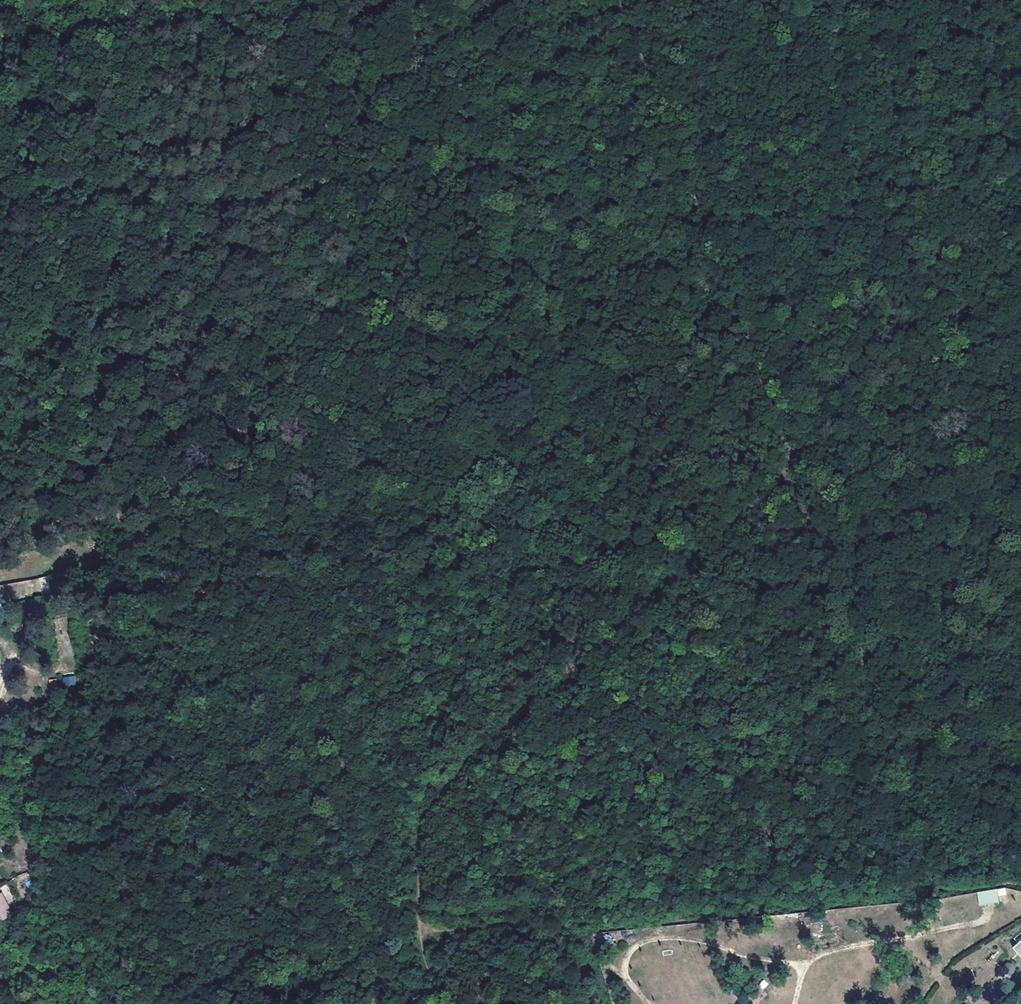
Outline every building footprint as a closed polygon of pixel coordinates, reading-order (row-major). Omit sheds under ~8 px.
[(64,686),(76,685),(75,675),(63,676),(64,686)] [(11,914),(0,890),(0,919),(11,914)] [(977,891),(978,905),(998,903),(997,890),(977,891)] [(1009,953),(1020,966),(1020,942),(1009,953)] [(1004,962),(1002,975),(1013,977),(1015,964),(1004,962)]
